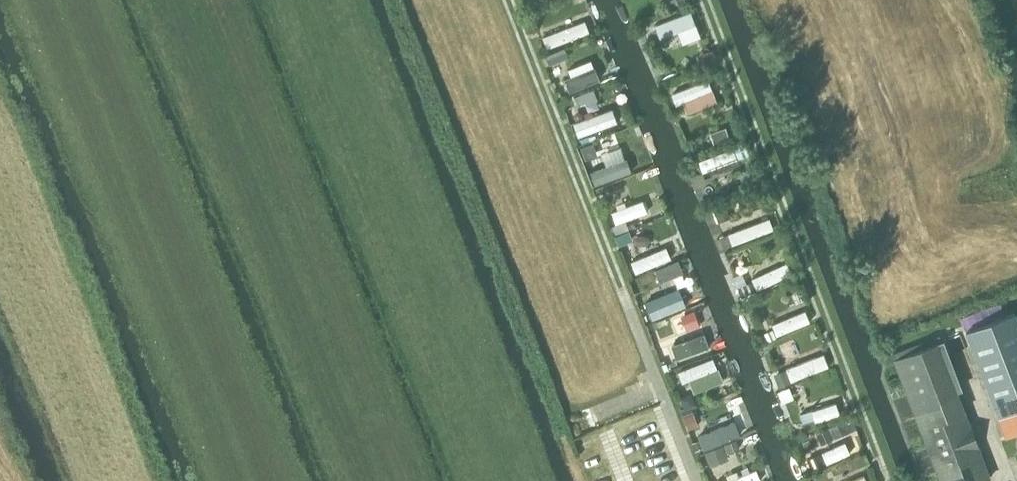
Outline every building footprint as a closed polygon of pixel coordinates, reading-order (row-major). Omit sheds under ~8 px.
[(656,23),(661,37),(697,24),(692,10),(656,23)] [(584,21),(542,36),(546,47),(588,32),(584,21)] [(559,62),(555,53),(547,56),(550,65),(559,62)] [(595,66),(564,77),(568,89),(599,78),(595,66)] [(681,99),(686,113),(717,101),(712,88),(681,99)] [(612,108),(574,121),(578,135),(617,121),(612,108)] [(696,157),(701,171),(747,155),(742,141),(696,157)] [(596,154),(592,144),(581,148),(585,159),(596,154)] [(625,157),(591,169),(596,182),(630,170),(625,157)] [(642,198),(611,210),(615,223),(647,212),(642,198)] [(726,232),(730,244),(773,229),(769,217),(726,232)] [(665,247),(631,259),(635,271),(670,259),(665,247)] [(751,275),(756,288),(792,275),(787,262),(751,275)] [(660,283),(672,277),(667,265),(655,270),(660,283)] [(645,300),(652,318),(686,306),(680,288),(645,300)] [(771,321),(776,334),(810,322),(805,309),(771,321)] [(698,321),(693,310),(679,316),(683,327),(698,321)] [(967,332),(1006,436),(1016,432),(1016,319),(1015,314),(967,332)] [(671,343),(676,357),(709,345),(704,332),(671,343)] [(894,360),(912,409),(940,480),(984,480),(989,479),(956,392),(962,390),(944,341),(894,360)] [(784,366),(789,379),(827,366),(822,353),(784,366)] [(689,378),(693,390),(723,380),(718,368),(689,378)] [(811,410),(815,421),(840,412),(837,401),(811,410)] [(736,421),(699,434),(703,446),(740,433),(736,421)] [(850,431),(846,422),(829,429),(834,438),(850,431)] [(822,450),(826,462),(850,454),(846,441),(822,450)] [(710,463),(728,456),(723,446),(706,453),(710,463)] [(724,479),(725,480),(760,480),(761,480),(756,468),(724,479)]
